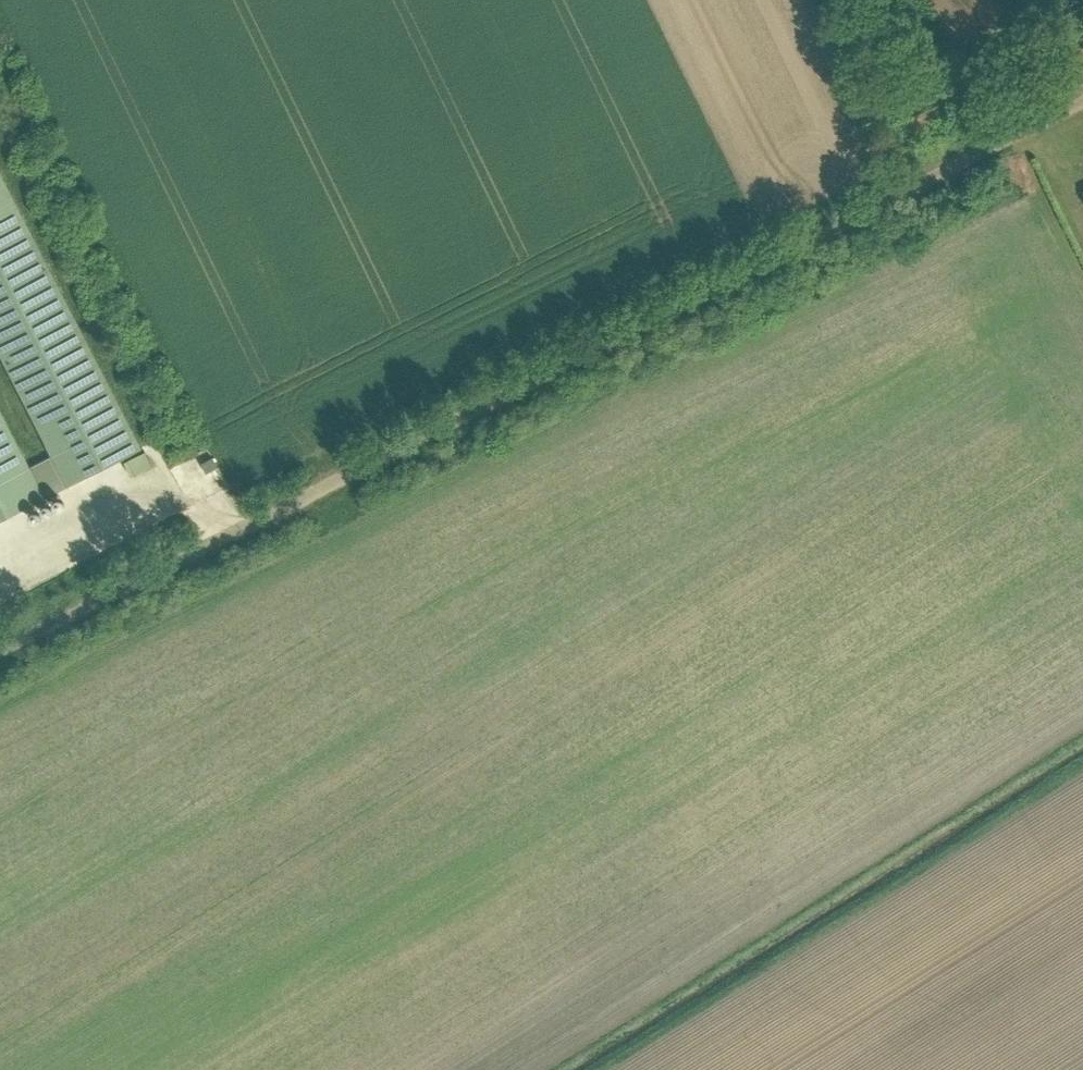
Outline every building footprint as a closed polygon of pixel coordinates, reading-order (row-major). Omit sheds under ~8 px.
[(148,449),(0,170),(0,364),(47,457),(27,467),(0,413),(0,524),(148,449)]
